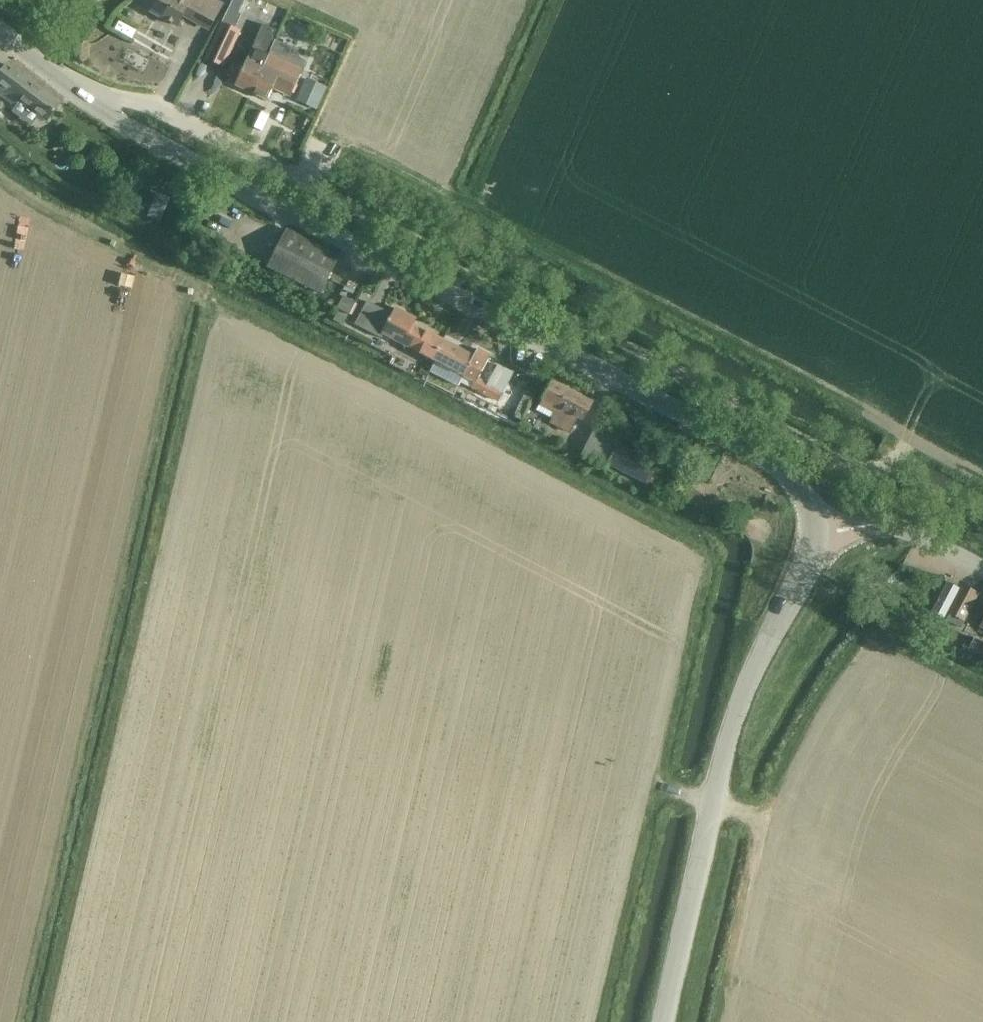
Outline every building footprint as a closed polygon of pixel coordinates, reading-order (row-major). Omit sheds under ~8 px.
[(149,12),(175,26),(182,13),(208,28),(222,3),(217,0),(156,0),(149,12)] [(125,10),(122,13),(122,18),(126,21),(131,21),(134,17),(133,12),(130,9),(125,10)] [(220,28),(206,57),(224,66),(238,37),(220,28)] [(234,85),(253,93),(270,55),(253,46),(243,67),(232,62),(226,75),(237,80),(234,85)] [(270,55),(253,93),(266,100),(272,86),(290,95),(302,70),(304,67),(296,63),(294,66),(270,55)] [(14,103),(19,97),(47,118),(59,102),(7,63),(3,68),(0,65),(0,92),(14,103)] [(306,78),(296,101),(316,110),(326,87),(306,78)] [(156,193),(146,217),(159,222),(169,198),(156,193)] [(268,267),(322,294),(339,258),(285,232),(268,267)] [(344,296),(337,308),(350,315),(356,303),(344,296)] [(382,334),(397,342),(432,360),(442,340),(412,325),(415,319),(395,308),(392,315),(366,301),(354,324),(380,338),(382,334)] [(432,360),(464,377),(473,382),(470,388),(496,401),(511,372),(497,365),(486,384),(477,379),(489,356),(476,349),(472,356),(442,340),(432,360)] [(538,410),(553,418),(550,424),(570,434),(579,418),(582,419),(591,401),(553,381),(538,410)] [(525,391),(512,417),(514,418),(521,421),(534,395),(525,391)] [(636,453),(619,444),(609,464),(647,484),(658,464),(651,461),(654,454),(639,447),(636,453)] [(978,593),(961,585),(959,588),(945,582),(930,608),(946,615),(947,611),(964,620),(978,593)] [(890,593),(886,600),(896,606),(900,599),(890,593)] [(967,652),(981,659),(982,656),(982,643),(974,638),(967,652)]
